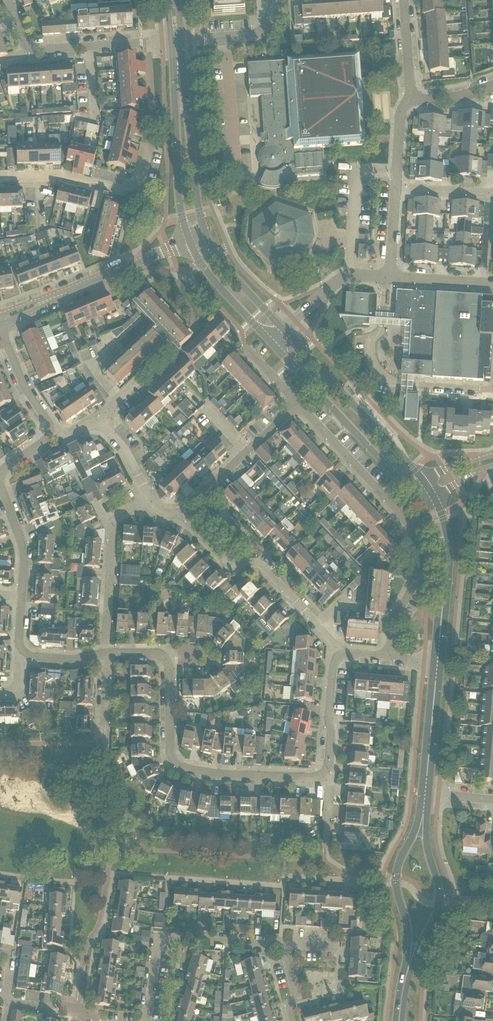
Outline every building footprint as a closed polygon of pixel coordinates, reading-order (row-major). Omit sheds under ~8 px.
[(213,14),(244,12),(243,0),(212,0),(213,14)] [(314,24),(312,0),(301,1),(301,7),(294,8),(295,26),(314,24)] [(324,0),(318,0),(312,0),(314,24),(314,19),(325,18),(324,0)] [(337,17),(335,0),(324,0),(325,18),(337,17)] [(348,17),(347,0),(335,0),(337,17),(348,17)] [(360,16),(359,0),(347,0),(348,17),(360,16)] [(371,15),(370,0),(359,0),(360,16),(371,15)] [(382,8),(382,0),(370,0),(371,15),(382,14),(383,20),(389,19),(388,7),(382,8)] [(121,29),(120,9),(120,3),(109,4),(110,28),(118,27),(118,29),(121,29)] [(445,13),(441,13),(441,3),(422,4),(423,16),(425,16),(445,15),(445,13)] [(100,31),(98,10),(98,4),(87,5),(88,11),(89,30),(96,29),(96,31),(100,31)] [(103,29),(110,28),(109,4),(98,4),(98,10),(100,31),(103,31),(103,29)] [(132,18),(138,17),(137,5),(131,6),(131,8),(120,9),(121,29),(125,29),(125,27),(132,26),(132,18)] [(82,30),(89,30),(88,11),(71,12),(71,21),(72,33),(82,32),(82,30)] [(426,27),(446,26),(445,15),(425,16),(426,27)] [(427,38),(446,37),(446,26),(426,27),(427,38)] [(478,27),(473,27),(473,26),(469,26),(470,35),(474,34),(479,34),(478,27)] [(428,50),(447,48),(446,37),(427,38),(428,50)] [(460,47),(464,47),(468,46),(467,38),(459,39),(460,47)] [(429,61),(448,60),(447,48),(428,50),(429,61)] [(135,69),(135,64),(134,55),(116,57),(117,70),(135,69)] [(265,134),(266,142),(293,140),(294,150),(316,148),(365,145),(363,121),(371,120),(368,79),(360,80),(358,56),(287,61),(288,70),(285,70),(285,61),(247,64),(250,97),(261,96),(263,134),(265,134)] [(454,70),(449,71),(448,60),(429,61),(430,73),(442,72),(442,78),(454,77),(454,70)] [(62,85),(73,84),(72,66),(61,67),(62,85)] [(51,86),(62,85),(61,67),(50,68),(51,86)] [(40,86),(51,86),(50,68),(39,69),(40,86)] [(19,88),(30,87),(28,69),(17,70),(19,88)] [(30,87),(40,86),(39,69),(28,69),(30,87)] [(136,82),(136,74),(135,69),(117,70),(118,83),(136,82)] [(8,89),(19,88),(17,70),(6,71),(8,89)] [(137,95),(137,90),(136,82),(118,83),(119,97),(137,95)] [(138,109),(138,101),(137,95),(119,97),(120,110),(138,109)] [(14,115),(15,119),(26,119),(27,119),(27,107),(20,108),(21,115),(14,115)] [(451,122),(451,128),(457,128),(463,128),(463,132),(462,143),(469,144),(471,112),(458,111),(458,113),(458,115),(452,115),(452,118),(451,120),(451,122)] [(134,130),(137,117),(118,112),(115,126),(134,130)] [(484,117),(484,113),(471,112),(469,144),(476,144),(477,129),(483,130),(483,128),(490,128),(490,121),(490,118),(484,117)] [(48,125),(64,124),(64,116),(48,117),(48,121),(48,125)] [(431,148),(433,116),(419,116),(419,120),(413,120),(412,130),(418,131),(418,133),(424,133),(424,148),(431,148)] [(446,117),(436,117),(433,116),(431,148),(437,149),(438,134),(445,134),(445,132),(451,132),(451,131),(451,122),(445,122),(446,117)] [(87,131),(89,125),(75,122),(74,128),(87,131)] [(98,134),(99,127),(89,125),(87,131),(98,134)] [(131,143),(134,130),(115,126),(112,138),(131,143)] [(49,164),(60,164),(60,136),(48,136),(49,146),(49,164)] [(127,156),(131,143),(112,138),(109,151),(127,156)] [(316,148),(294,150),(293,140),(266,142),(264,142),(265,149),(261,154),(260,160),(262,166),(266,170),(266,172),(265,172),(259,185),(267,187),(274,188),(282,186),(288,183),(294,178),(296,180),(297,180),(296,177),(323,175),(322,154),(316,154),(316,148)] [(79,165),(84,146),(70,143),(66,161),(79,165)] [(449,161),(448,171),(454,171),(454,175),(467,176),(469,144),(462,143),(461,158),(455,158),(455,160),(449,160),(449,161)] [(469,144),(467,176),(480,177),(480,174),(481,174),(481,167),(487,168),(487,162),(481,162),(481,160),(475,159),(476,144),(469,144)] [(28,164),(39,164),(38,146),(27,147),(28,164)] [(39,164),(49,164),(49,146),(38,146),(39,164)] [(92,168),(97,149),(84,146),(79,165),(92,168)] [(17,165),(28,164),(27,147),(16,147),(17,165)] [(428,180),(431,148),(424,148),(423,163),(416,162),(416,165),(410,165),(409,174),(416,175),(415,179),(428,180)] [(436,164),(437,149),(431,148),(428,180),(442,181),(443,164),(436,164)] [(124,169),(127,156),(109,151),(106,164),(124,169)] [(70,187),(60,184),(56,202),(66,204),(70,187)] [(77,207),(81,189),(70,187),(66,204),(77,207)] [(88,209),(92,192),(81,189),(77,207),(88,209)] [(11,208),(11,190),(0,190),(0,194),(0,208),(11,208)] [(25,196),(22,196),(22,190),(11,190),(11,208),(22,208),(22,203),(25,203),(25,196)] [(104,194),(104,193),(103,193),(103,194),(95,192),(91,207),(100,209),(101,204),(104,194)] [(104,194),(101,204),(104,205),(104,204),(110,206),(112,201),(107,199),(108,194),(107,195),(104,194)] [(408,203),(407,213),(413,213),(413,215),(419,216),(418,231),(425,231),(427,199),(414,198),(414,201),(414,203),(408,203)] [(439,217),(440,200),(427,199),(425,231),(432,232),(433,217),(439,217)] [(463,234),(465,202),(452,201),(451,218),(457,218),(457,233),(463,234)] [(478,208),(479,203),(465,202),(463,234),(470,234),(471,219),(478,220),(478,218),(484,218),(485,208),(478,208)] [(119,219),(121,208),(110,206),(104,204),(102,214),(119,219)] [(308,215),(276,204),(275,204),(276,204),(253,222),(253,221),(252,222),(255,223),(255,228),(253,228),(253,237),(254,237),(254,242),(251,243),(251,244),(252,243),(272,263),(272,264),(272,263),(305,257),(306,257),(303,255),(305,249),(308,250),(312,237),(313,237),(313,236),(312,236),(310,222),(307,223),(306,217),(309,215),(308,215)] [(116,229),(119,219),(102,214),(99,225),(116,229)] [(114,239),(116,229),(99,225),(97,234),(114,239)] [(423,263),(425,231),(418,231),(417,246),(411,245),(411,247),(409,247),(409,245),(405,245),(404,258),(410,258),(410,262),(423,263)] [(431,247),(432,232),(425,231),(423,263),(436,264),(437,247),(431,247)] [(37,241),(46,238),(45,232),(35,235),(37,241)] [(461,266),(463,234),(457,233),(456,248),(449,248),(448,265),(461,266)] [(112,249),(114,239),(97,234),(95,244),(112,249)] [(463,234),(461,266),(475,266),(475,265),(475,262),(481,263),(481,252),(475,252),(476,249),(469,249),(470,234),(463,234)] [(109,259),(112,249),(95,244),(92,255),(109,259)] [(70,267),(80,263),(74,246),(64,250),(70,267)] [(60,271),(70,267),(64,250),(53,254),(60,271)] [(50,274),(60,271),(53,254),(43,258),(50,274)] [(39,278),(50,274),(43,258),(33,261),(39,278)] [(29,282),(39,278),(33,261),(23,265),(29,282)] [(19,286),(29,282),(23,265),(13,269),(19,286)] [(12,278),(10,270),(0,272),(0,277),(3,290),(13,288),(12,278)] [(431,293),(400,291),(396,291),(394,321),(410,322),(411,322),(411,310),(423,311),(424,298),(430,298),(431,293)] [(148,293),(137,304),(156,324),(150,330),(152,332),(106,374),(117,386),(162,343),(160,341),(166,336),(173,342),(175,345),(178,348),(182,345),(183,345),(188,341),(190,339),(190,338),(186,334),(184,331),(148,293)] [(377,295),(372,295),(346,293),(344,317),(340,317),(345,318),(349,327),(348,327),(348,328),(351,327),(354,326),(358,325),(363,325),(369,326),(369,320),(375,320),(377,295)] [(482,296),(437,293),(436,299),(430,298),(424,298),(423,311),(411,310),(411,322),(410,322),(407,376),(431,378),(431,379),(432,379),(432,378),(483,381),(483,369),(489,369),(492,309),(492,297),(482,296)] [(103,315),(115,310),(108,295),(97,300),(103,315)] [(92,320),(103,315),(97,300),(86,305),(92,320)] [(81,324),(92,320),(86,305),(74,309),(81,324)] [(69,329),(81,324),(74,309),(63,314),(67,323),(69,329)] [(220,340),(229,331),(218,320),(212,325),(209,321),(206,324),(220,340)] [(31,333),(22,337),(26,348),(47,340),(54,337),(49,326),(43,329),(40,321),(28,326),(31,333)] [(211,348),(220,340),(206,324),(203,327),(206,331),(200,336),(211,348)] [(74,342),(73,338),(70,330),(65,332),(70,344),(72,343),(74,342)] [(202,356),(211,348),(200,336),(191,345),(202,356)] [(31,359),(52,351),(47,340),(26,348),(31,359)] [(72,356),(76,354),(72,343),(70,344),(67,345),(72,356)] [(182,345),(178,348),(179,349),(183,354),(184,354),(193,365),(202,356),(191,345),(186,350),(183,346),(183,345),(182,345)] [(48,359),(54,356),(52,351),(31,359),(36,371),(51,364),(48,359)] [(230,375),(242,364),(233,355),(221,366),(230,375)] [(187,379),(195,372),(184,360),(178,366),(174,362),(171,365),(185,381),(187,379)] [(40,382),(55,376),(51,364),(36,371),(40,382)] [(238,383),(250,373),(242,364),(230,375),(238,383)] [(177,389),(185,381),(171,365),(168,368),(171,372),(166,377),(177,389)] [(246,392),(258,381),(250,373),(238,383),(246,392)] [(168,397),(177,389),(166,377),(160,382),(157,378),(153,381),(168,397)] [(55,385),(55,384),(53,380),(42,385),(44,392),(56,387),(55,385)] [(161,405),(168,397),(153,381),(150,384),(154,388),(148,393),(162,409),(163,408),(161,405)] [(255,401),(267,390),(258,381),(246,392),(255,401)] [(97,391),(92,395),(87,388),(77,395),(86,409),(88,411),(97,404),(98,405),(104,401),(97,391)] [(11,402),(6,390),(0,393),(0,407),(11,402)] [(263,410),(275,399),(267,390),(255,401),(263,410)] [(77,395),(73,398),(69,393),(63,397),(67,402),(76,415),(86,409),(77,395)] [(154,417),(162,409),(148,393),(145,396),(148,400),(143,405),(154,417)] [(407,393),(406,393),(400,393),(399,399),(396,405),(395,407),(396,408),(396,407),(405,412),(404,420),(417,421),(418,394),(407,393)] [(76,415),(67,402),(63,397),(53,404),(66,423),(76,415)] [(435,411),(436,402),(430,402),(429,419),(431,419),(431,431),(431,429),(438,430),(438,431),(442,431),(443,412),(435,411)] [(134,407),(130,409),(145,425),(149,429),(158,421),(154,417),(143,405),(137,410),(134,407)] [(447,410),(447,405),(444,405),(443,412),(442,431),(445,432),(444,439),(445,439),(445,438),(452,438),(452,440),(459,440),(460,421),(451,420),(451,418),(452,418),(453,417),(453,416),(454,416),(454,408),(450,408),(449,410),(447,410)] [(492,411),(492,406),(487,405),(487,414),(479,414),(478,434),(481,434),(482,432),(488,433),(488,434),(489,434),(490,423),(492,423),(492,411)] [(13,411),(9,406),(0,412),(0,417),(8,429),(5,432),(25,419),(24,416),(22,418),(16,409),(13,411)] [(478,434),(479,414),(479,407),(476,407),(476,412),(473,412),(473,409),(468,409),(468,416),(468,417),(468,418),(469,419),(470,419),(470,421),(460,421),(459,440),(466,441),(467,439),(473,440),(473,441),(474,441),(474,434),(478,434)] [(136,433),(145,425),(130,409),(127,412),(131,416),(125,422),(136,433)] [(190,419),(195,415),(189,409),(185,413),(190,419)] [(180,427),(187,420),(184,417),(176,424),(180,427)] [(22,421),(25,419),(5,432),(13,443),(10,445),(13,451),(28,440),(25,435),(28,433),(22,424),(24,423),(22,421)] [(297,426),(295,424),(293,424),(292,425),(291,424),(279,435),(288,444),(300,433),(296,429),(297,428),(297,426)] [(179,438),(188,430),(185,427),(176,434),(176,435),(179,438)] [(176,435),(176,434),(174,432),(170,436),(172,439),(167,443),(171,446),(179,438),(176,435)] [(305,436),(303,437),(300,433),(288,444),(283,449),(291,457),(296,453),(296,454),(308,442),(309,441),(309,439),(306,436),(305,436)] [(226,453),(225,451),(211,437),(207,441),(211,445),(207,449),(201,444),(217,461),(226,453)] [(97,452),(94,445),(90,438),(78,444),(81,451),(76,453),(85,472),(91,470),(87,463),(91,461),(92,458),(90,455),(97,452)] [(296,453),(291,457),(300,466),(304,462),(316,451),(308,442),(296,454),(296,453)] [(162,455),(171,446),(167,443),(165,445),(158,451),(162,455)] [(208,470),(217,461),(201,444),(192,452),(208,470)] [(260,448),(255,453),(261,459),(266,464),(271,460),(260,448)] [(67,450),(55,456),(61,469),(64,476),(76,470),(81,481),(87,478),(85,472),(76,453),(70,456),(67,450)] [(153,463),(162,455),(158,451),(150,459),(153,463)] [(312,471),(324,460),(316,451),(304,462),(312,471)] [(100,465),(113,457),(110,452),(97,459),(100,465)] [(186,462),(185,462),(200,478),(208,470),(192,452),(194,454),(186,462)] [(40,471),(44,480),(47,484),(64,476),(61,469),(55,456),(42,462),(45,468),(40,471)] [(150,459),(145,463),(148,467),(146,469),(149,472),(151,470),(156,466),(153,463),(150,459)] [(277,470),(283,465),(279,460),(270,469),(274,474),(278,470),(277,470)] [(314,485),(332,468),(324,460),(312,471),(320,479),(314,485)] [(267,470),(266,469),(259,461),(256,464),(264,474),(267,470)] [(199,478),(200,478),(185,462),(177,471),(188,482),(196,474),(199,478)] [(177,471),(172,466),(164,474),(168,479),(179,491),(188,482),(177,471)] [(327,474),(333,469),(332,468),(314,485),(323,494),(335,483),(327,474)] [(125,483),(124,481),(118,470),(106,476),(113,490),(120,487),(119,486),(125,483)] [(272,483),(276,479),(267,470),(264,474),(272,483)] [(24,487),(41,480),(39,473),(21,480),(24,487)] [(107,494),(113,490),(106,476),(94,483),(91,477),(85,479),(92,493),(98,490),(101,496),(107,493),(107,494)] [(170,499),(179,491),(168,479),(159,487),(170,499)] [(249,488),(240,479),(223,495),(232,504),(243,493),(249,488)] [(280,491),(284,488),(276,479),(272,483),(280,491)] [(349,486),(343,491),(335,483),(323,494),(331,503),(349,486)] [(42,496),(40,490),(38,484),(20,491),(22,497),(20,498),(24,511),(39,505),(45,503),(39,505),(36,498),(42,496)] [(342,509),(345,507),(357,495),(349,486),(331,503),(334,501),(342,509)] [(240,513),(257,497),(249,488),(243,493),(232,504),(240,513)] [(289,500),(292,497),(284,488),(280,491),(289,500)] [(353,516),(366,504),(357,495),(345,507),(353,516)] [(74,510),(87,503),(84,496),(71,503),(74,510)] [(256,498),(257,497),(240,513),(248,522),(264,506),(256,498)] [(297,509),(300,506),(292,497),(289,500),(297,509)] [(56,513),(50,515),(45,503),(39,505),(24,511),(29,524),(31,523),(32,525),(34,525),(36,529),(38,528),(51,521),(58,518),(56,513)] [(366,504),(353,516),(361,524),(374,513),(366,504)] [(89,521),(95,518),(89,505),(75,513),(81,525),(76,528),(78,533),(94,530),(89,521)] [(256,531),(273,515),(264,506),(248,522),(252,526),(251,527),(254,531),(255,530),(256,531)] [(305,518),(309,514),(300,506),(297,509),(305,518)] [(374,513),(361,524),(370,533),(377,527),(382,522),(374,513)] [(313,527),(317,524),(309,514),(305,518),(313,527)] [(283,520),(280,523),(273,515),(256,531),(264,539),(284,521),(283,520)] [(280,525),(264,539),(265,540),(268,536),(276,545),(288,533),(294,528),(286,519),(284,521),(280,525)] [(41,534),(54,527),(51,521),(38,528),(41,534)] [(134,527),(134,524),(124,523),(122,544),(132,544),(132,543),(141,543),(141,545),(142,545),(144,525),(143,528),(134,527)] [(154,528),(154,525),(144,525),(142,545),(152,546),(153,543),(160,547),(159,548),(160,549),(169,530),(168,531),(163,529),(162,530),(157,528),(154,528)] [(373,547),(385,536),(377,527),(370,533),(365,538),(373,547)] [(324,538),(328,535),(322,529),(318,532),(324,538)] [(101,541),(93,540),(94,530),(78,533),(74,534),(74,539),(85,540),(84,553),(100,554),(101,541)] [(177,537),(178,535),(169,530),(160,549),(170,553),(171,551),(176,557),(189,545),(185,541),(184,542),(180,538),(177,537)] [(285,554),(297,542),(288,533),(276,545),(285,554)] [(332,547),(336,544),(328,535),(324,538),(332,547)] [(55,538),(49,537),(39,536),(38,550),(54,551),(55,538)] [(381,556),(393,545),(385,536),(373,547),(381,556)] [(348,553),(355,547),(346,538),(343,541),(340,544),(348,553)] [(336,544),(332,547),(335,550),(341,556),(344,553),(336,544)] [(195,554),(197,552),(190,545),(189,545),(176,557),(175,558),(189,573),(204,559),(201,561),(195,554)] [(294,566),(306,555),(298,545),(286,557),(294,566)] [(389,564),(401,553),(393,545),(381,556),(389,564)] [(53,559),(54,551),(38,550),(37,564),(44,564),(44,570),(59,571),(60,571),(60,559),(53,559)] [(99,568),(100,554),(84,553),(84,565),(77,564),(76,572),(92,573),(92,568),(99,568)] [(349,564),(352,561),(344,553),(341,556),(349,564)] [(322,556),(315,563),(306,555),(294,566),(302,575),(322,556)] [(325,562),(326,560),(322,556),(302,575),(311,584),(322,573),(329,566),(325,562)] [(209,569),(211,567),(204,559),(189,573),(196,580),(197,580),(203,587),(220,571),(215,576),(209,569)] [(363,573),(352,562),(352,561),(349,564),(349,565),(347,566),(358,578),(361,576),(363,574),(363,573)] [(365,571),(368,567),(362,561),(358,564),(365,571)] [(141,567),(131,566),(121,566),(120,578),(140,579),(141,567)] [(319,592),(330,581),(337,575),(329,566),(322,573),(311,584),(319,592)] [(11,583),(12,569),(0,568),(0,583),(11,583)] [(58,578),(59,571),(44,570),(43,576),(36,576),(35,589),(51,591),(52,577),(58,578)] [(225,581),(227,579),(220,571),(203,587),(205,586),(210,591),(211,590),(219,599),(230,589),(231,589),(232,588),(225,581)] [(91,579),(92,573),(76,572),(76,578),(82,579),(82,593),(97,594),(98,580),(91,579)] [(342,581),(337,575),(330,581),(319,592),(323,597),(318,602),(322,606),(339,591),(335,587),(342,581)] [(347,623),(346,639),(377,642),(378,626),(378,618),(384,618),(385,608),(388,577),(372,575),(368,616),(365,616),(365,625),(347,623)] [(139,587),(140,579),(120,578),(119,585),(129,586),(139,587)] [(254,581),(250,585),(243,578),(232,588),(231,589),(237,596),(238,595),(246,603),(261,589),(254,581)] [(354,590),(358,586),(354,582),(350,586),(354,590)] [(50,604),(51,591),(35,589),(34,603),(41,604),(41,610),(56,611),(57,604),(50,604)] [(259,591),(261,589),(246,603),(247,603),(260,617),(273,606),(275,604),(268,596),(265,598),(259,591)] [(74,605),(74,612),(79,612),(89,613),(89,607),(96,607),(97,594),(82,593),(81,606),(76,606),(74,605)] [(260,617),(255,622),(269,636),(274,632),(281,625),(289,618),(281,610),(279,612),(273,606),(260,617)] [(9,609),(0,608),(0,622),(8,623),(9,609)] [(138,613),(127,612),(117,612),(116,632),(127,633),(127,630),(136,630),(136,633),(138,613)] [(156,635),(158,614),(138,613),(136,633),(147,634),(147,631),(156,632),(156,635)] [(176,636),(178,616),(158,614),(156,635),(167,635),(167,632),(176,633),(176,636)] [(196,638),(198,617),(178,616),(176,636),(187,637),(187,634),(196,635),(196,638)] [(208,619),(208,618),(198,617),(196,638),(207,638),(207,634),(210,635),(215,639),(213,641),(213,642),(227,626),(226,627),(218,619),(208,619)] [(74,619),(68,618),(67,632),(54,631),(53,646),(66,647),(67,639),(73,639),(73,634),(74,619)] [(86,627),(85,620),(74,619),(73,634),(73,639),(79,640),(79,642),(93,643),(93,635),(97,635),(98,628),(94,628),(86,627)] [(234,634),(234,633),(227,626),(213,642),(221,649),(223,647),(225,649),(226,655),(223,655),(242,655),(242,640),(234,634)] [(54,631),(50,631),(40,630),(39,645),(53,646),(54,631)] [(292,651),(318,653),(314,648),(311,647),(312,640),(308,640),(308,636),(307,633),(294,632),(292,651)] [(266,639),(262,643),(265,647),(271,641),(267,638),(266,639)] [(299,664),(318,665),(315,665),(315,658),(318,659),(321,656),(318,653),(292,651),(300,652),(299,664)] [(229,686),(242,677),(242,655),(223,655),(223,666),(225,666),(225,669),(220,672),(218,670),(229,686)] [(490,656),(489,666),(485,666),(485,667),(492,668),(492,657),(490,656)] [(150,668),(146,668),(146,663),(129,664),(129,668),(130,668),(130,688),(151,688),(148,688),(148,678),(151,678),(150,668)] [(316,677),(318,665),(299,664),(298,675),(298,676),(314,677),(316,677)] [(485,667),(483,678),(492,679),(492,668),(485,667)] [(61,678),(62,671),(38,669),(37,675),(30,675),(29,689),(44,690),(45,682),(47,682),(53,679),(53,677),(61,678)] [(87,673),(89,671),(89,669),(74,672),(71,672),(70,681),(77,684),(77,692),(93,692),(93,679),(86,679),(87,673)] [(214,697),(229,686),(218,670),(209,676),(211,678),(209,680),(203,680),(203,677),(203,697),(214,697)] [(298,676),(298,675),(292,675),(290,676),(289,685),(291,687),(313,689),(315,689),(316,684),(313,684),(314,677),(316,678),(316,677),(314,677),(298,676)] [(366,694),(368,677),(355,676),(355,683),(348,682),(346,696),(353,696),(354,693),(366,694)] [(192,697),(203,697),(203,677),(192,677),(192,680),(182,680),(182,697),(192,697)] [(378,694),(380,678),(368,677),(366,694),(372,694),(371,700),(377,701),(377,704),(378,694)] [(390,701),(392,679),(380,678),(378,694),(377,704),(389,705),(389,701),(390,701)] [(483,678),(482,689),(492,689),(492,679),(483,678)] [(392,679),(390,701),(409,703),(410,685),(404,684),(404,680),(392,679)] [(313,689),(291,687),(289,704),(305,705),(305,701),(314,702),(315,696),(312,696),(313,689)] [(148,698),(151,698),(151,688),(130,688),(130,708),(151,708),(148,708),(148,698)] [(44,690),(29,689),(29,702),(32,707),(27,710),(34,723),(39,720),(38,719),(43,716),(44,701),(46,701),(52,698),(52,690),(44,690)] [(92,706),(93,692),(77,692),(77,700),(76,700),(73,703),(59,703),(59,711),(70,711),(85,712),(85,706),(92,706)] [(491,694),(483,694),(482,704),(492,705),(492,695),(491,694)] [(5,719),(19,719),(18,704),(5,704),(5,719)] [(462,708),(465,708),(465,714),(481,715),(492,716),(492,705),(482,704),(481,708),(462,706),(462,708)] [(306,713),(307,709),(288,707),(286,715),(293,716),(291,723),(310,727),(311,722),(308,721),(310,714),(306,713)] [(148,718),(151,718),(151,708),(130,708),(131,728),(151,728),(148,728),(148,718)] [(28,726),(34,723),(27,710),(21,713),(28,726)] [(85,712),(70,711),(59,711),(65,711),(65,718),(68,718),(73,734),(78,734),(78,731),(91,732),(92,718),(85,718),(85,712)] [(363,723),(364,715),(351,714),(351,722),(363,723)] [(364,719),(363,723),(372,724),(375,724),(376,723),(376,719),(369,719),(369,716),(364,715),(364,719)] [(481,715),(480,726),(492,727),(492,716),(481,715)] [(308,733),(310,727),(291,723),(289,735),(305,738),(306,732),(308,733)] [(369,736),(370,727),(354,725),(353,735),(350,735),(349,745),(369,747),(370,736),(369,736)] [(480,726),(480,727),(484,727),(483,737),(492,738),(492,727),(480,726)] [(196,730),(185,727),(181,747),(192,750),(192,747),(201,748),(201,751),(205,732),(196,730)] [(148,738),(151,738),(151,728),(131,728),(131,748),(151,748),(151,747),(148,748),(148,738)] [(244,736),(242,756),(253,757),(253,754),(263,755),(263,753),(264,741),(265,739),(255,738),(255,733),(253,731),(245,730),(244,736)] [(215,734),(205,732),(201,751),(211,754),(212,750),(215,751),(223,752),(222,755),(223,755),(225,734),(224,734),(224,735),(215,734)] [(235,736),(235,735),(225,734),(223,755),(233,756),(233,753),(242,753),(242,756),(244,736),(244,737),(235,736)] [(303,745),(305,738),(289,735),(286,747),(305,751),(306,745),(303,745)] [(483,737),(482,748),(492,749),(492,738),(483,737)] [(369,747),(349,745),(352,746),(351,755),(348,755),(347,765),(367,767),(368,756),(367,756),(368,747),(369,747)] [(305,751),(286,747),(281,746),(279,753),(285,754),(284,759),(300,762),(301,755),(304,756),(305,751)] [(148,758),(151,758),(151,748),(131,748),(131,758),(132,758),(132,765),(136,775),(155,766),(151,767),(148,762),(148,758)] [(482,748),(481,759),(492,760),(492,749),(482,748)] [(405,750),(395,749),(394,749),(393,754),(398,754),(397,769),(396,770),(403,770),(405,750)] [(481,759),(480,770),(492,771),(492,760),(481,759)] [(367,767),(347,765),(350,766),(349,775),(346,774),(345,785),(365,787),(366,776),(366,767),(367,767)] [(156,777),(159,775),(155,766),(136,775),(141,784),(142,784),(146,792),(155,797),(154,799),(164,781),(163,781),(163,782),(158,779),(156,777)] [(393,770),(391,789),(398,789),(399,777),(402,778),(403,771),(393,770)] [(480,770),(479,781),(492,782),(492,771),(480,770)] [(172,788),(173,786),(164,781),(154,799),(164,804),(164,803),(170,804),(168,814),(175,816),(177,807),(178,807),(182,788),(181,787),(181,791),(175,790),(172,788)] [(365,787),(345,785),(348,785),(347,795),(344,794),(343,805),(369,807),(370,797),(364,797),(364,796),(365,787)] [(191,793),(192,790),(182,788),(178,807),(187,810),(187,812),(196,814),(201,792),(200,795),(191,793)] [(211,797),(212,794),(201,792),(196,814),(197,814),(197,812),(207,814),(207,815),(207,817),(209,818),(210,818),(219,819),(220,814),(220,794),(220,798),(214,797),(211,797)] [(231,797),(231,794),(220,794),(220,814),(219,819),(220,819),(220,814),(240,815),(240,795),(240,798),(231,797)] [(251,798),(251,795),(240,795),(240,815),(260,816),(260,796),(260,799),(251,798)] [(271,799),(271,796),(260,796),(260,816),(270,816),(270,822),(279,822),(279,817),(280,817),(280,796),(280,799),(271,799)] [(291,800),(291,797),(280,796),(280,817),(289,817),(289,820),(299,820),(299,823),(300,797),(300,800),(291,800)] [(311,800),(311,797),(300,797),(299,823),(310,824),(310,817),(320,817),(321,801),(311,800)] [(368,827),(369,807),(343,805),(346,805),(345,815),(342,814),(341,825),(362,827),(362,826),(368,827)] [(485,840),(486,824),(477,823),(476,831),(465,830),(463,847),(483,849),(483,854),(489,854),(491,840),(485,840)] [(362,827),(341,825),(344,825),(343,835),(340,834),(340,845),(360,847),(361,836),(360,836),(361,827),(362,827)] [(217,841),(218,831),(208,831),(208,841),(217,841)] [(134,892),(135,884),(119,882),(118,890),(121,891),(121,895),(137,898),(137,892),(134,892)] [(5,883),(0,883),(0,899),(1,899),(0,909),(5,910),(9,888),(4,887),(5,883)] [(9,888),(5,910),(12,910),(18,911),(19,905),(22,890),(9,888)] [(47,889),(47,894),(50,895),(49,908),(65,909),(66,896),(62,895),(63,889),(53,889),(47,889)] [(186,906),(187,890),(174,889),(173,905),(186,906)] [(314,905),(315,889),(307,889),(307,892),(302,892),(301,908),(306,908),(307,905),(314,905)] [(314,905),(314,912),(326,913),(327,910),(328,894),(323,893),(324,890),(315,889),(314,905)] [(198,912),(200,891),(187,890),(186,906),(198,907),(198,912)] [(200,895),(200,891),(198,912),(211,912),(212,896),(200,895)] [(301,908),(302,892),(290,891),(289,907),(301,908)] [(352,908),(353,892),(345,891),(345,895),(340,895),(339,911),(345,911),(345,907),(352,908)] [(224,909),(225,893),(217,892),(217,896),(212,896),(211,912),(216,913),(216,909),(224,909)] [(233,897),(233,893),(225,893),(224,909),(230,910),(230,914),(236,914),(237,897),(233,897)] [(339,911),(340,895),(328,894),(327,910),(339,911)] [(135,910),(137,898),(121,895),(119,908),(135,910)] [(262,912),(263,896),(255,895),(254,899),(250,898),(249,915),(254,915),(254,912),(262,912)] [(263,896),(262,912),(274,913),(274,916),(279,916),(280,909),(275,908),(276,896),(263,896)] [(249,915),(250,898),(237,897),(236,914),(249,915)] [(65,917),(65,909),(49,908),(48,915),(45,915),(44,920),(61,921),(61,916),(65,917)] [(134,916),(135,910),(119,908),(118,912),(114,912),(113,921),(129,923),(130,916),(134,916)] [(138,911),(138,920),(151,921),(152,912),(138,911)] [(60,933),(61,921),(44,920),(44,932),(64,934),(64,933),(60,933)] [(128,935),(129,923),(113,921),(111,932),(128,935)] [(10,933),(11,929),(3,928),(3,932),(2,932),(0,943),(13,945),(15,937),(10,936),(11,933),(10,933)] [(480,941),(492,942),(492,929),(492,931),(490,931),(486,933),(484,933),(481,936),(480,941)] [(64,934),(44,932),(37,932),(37,937),(47,938),(46,945),(42,945),(42,950),(54,952),(54,946),(63,947),(64,934)] [(366,953),(367,940),(351,939),(350,951),(366,953)] [(118,944),(112,943),(111,942),(103,941),(101,949),(105,950),(104,954),(121,957),(121,951),(118,951),(118,944)] [(492,961),(492,942),(480,941),(491,942),(490,950),(487,949),(486,960),(475,959),(492,961)] [(31,948),(23,947),(22,947),(20,963),(30,965),(33,949),(31,948)] [(365,965),(366,953),(350,951),(349,964),(365,965)] [(120,962),(121,957),(104,954),(104,959),(100,958),(99,966),(115,969),(116,962),(120,962)] [(67,957),(57,956),(50,955),(48,968),(65,970),(67,957)] [(193,955),(189,968),(205,972),(208,960),(193,955)] [(260,959),(241,963),(244,976),(259,972),(263,971),(260,959)] [(468,977),(492,980),(491,979),(492,973),(492,961),(475,959),(474,969),(479,970),(478,978),(468,976),(468,977)] [(29,978),(30,965),(20,963),(18,976),(29,978)] [(364,978),(365,965),(349,964),(348,977),(364,978)] [(114,976),(115,969),(99,966),(98,974),(101,975),(101,979),(116,982),(117,976),(114,976)] [(64,978),(65,970),(48,968),(47,975),(44,975),(44,980),(60,982),(60,978),(64,978)] [(201,984),(205,972),(189,968),(186,980),(189,981),(205,986),(205,985),(201,984)] [(264,975),(260,976),(259,972),(244,976),(245,979),(247,978),(249,987),(266,983),(264,975)] [(439,974),(438,982),(446,983),(447,975),(439,974)] [(17,982),(16,988),(27,990),(28,983),(29,978),(18,976),(17,982)] [(463,995),(485,998),(485,997),(482,997),(482,991),(492,992),(492,990),(492,980),(468,977),(467,983),(465,983),(463,995)] [(115,994),(116,982),(101,979),(99,992),(115,994)] [(59,986),(60,982),(44,980),(43,985),(41,985),(40,992),(61,995),(62,987),(59,986)] [(201,998),(205,986),(189,981),(186,993),(201,998)] [(264,992),(268,991),(266,983),(249,987),(251,994),(247,995),(248,1001),(265,996),(264,992)] [(114,999),(115,994),(99,992),(98,996),(95,996),(93,1004),(109,1006),(110,999),(114,999)] [(200,1003),(201,998),(186,993),(184,997),(181,996),(179,1004),(194,1009),(196,1002),(200,1003)] [(455,1002),(453,1016),(462,1017),(472,1018),(473,1008),(483,1010),(485,998),(463,995),(462,1003),(455,1002)] [(252,1013),(269,1009),(265,996),(248,1001),(252,1013)] [(364,1001),(352,1005),(356,1020),(368,1017),(369,1019),(374,1018),(372,1011),(367,1012),(364,1001)] [(194,1009),(179,1004),(176,1012),(180,1013),(179,1017),(191,1020),(194,1020),(196,1016),(192,1015),(194,1009)] [(340,1008),(339,1004),(327,1007),(330,1020),(340,1020),(342,1020),(343,1020),(340,1008)] [(227,1019),(234,1017),(231,1005),(228,1006),(223,1006),(222,1019),(227,1019)] [(356,1020),(352,1005),(340,1008),(343,1020),(355,1020),(356,1020)] [(327,1007),(314,1010),(317,1020),(330,1020),(327,1007)] [(270,1013),(269,1009),(252,1013),(253,1018),(257,1017),(258,1020),(271,1020),(275,1020),(273,1012),(270,1013)] [(314,1010),(302,1013),(304,1020),(317,1020),(314,1010)] [(21,1012),(12,1011),(11,1020),(20,1020),(21,1012)]
